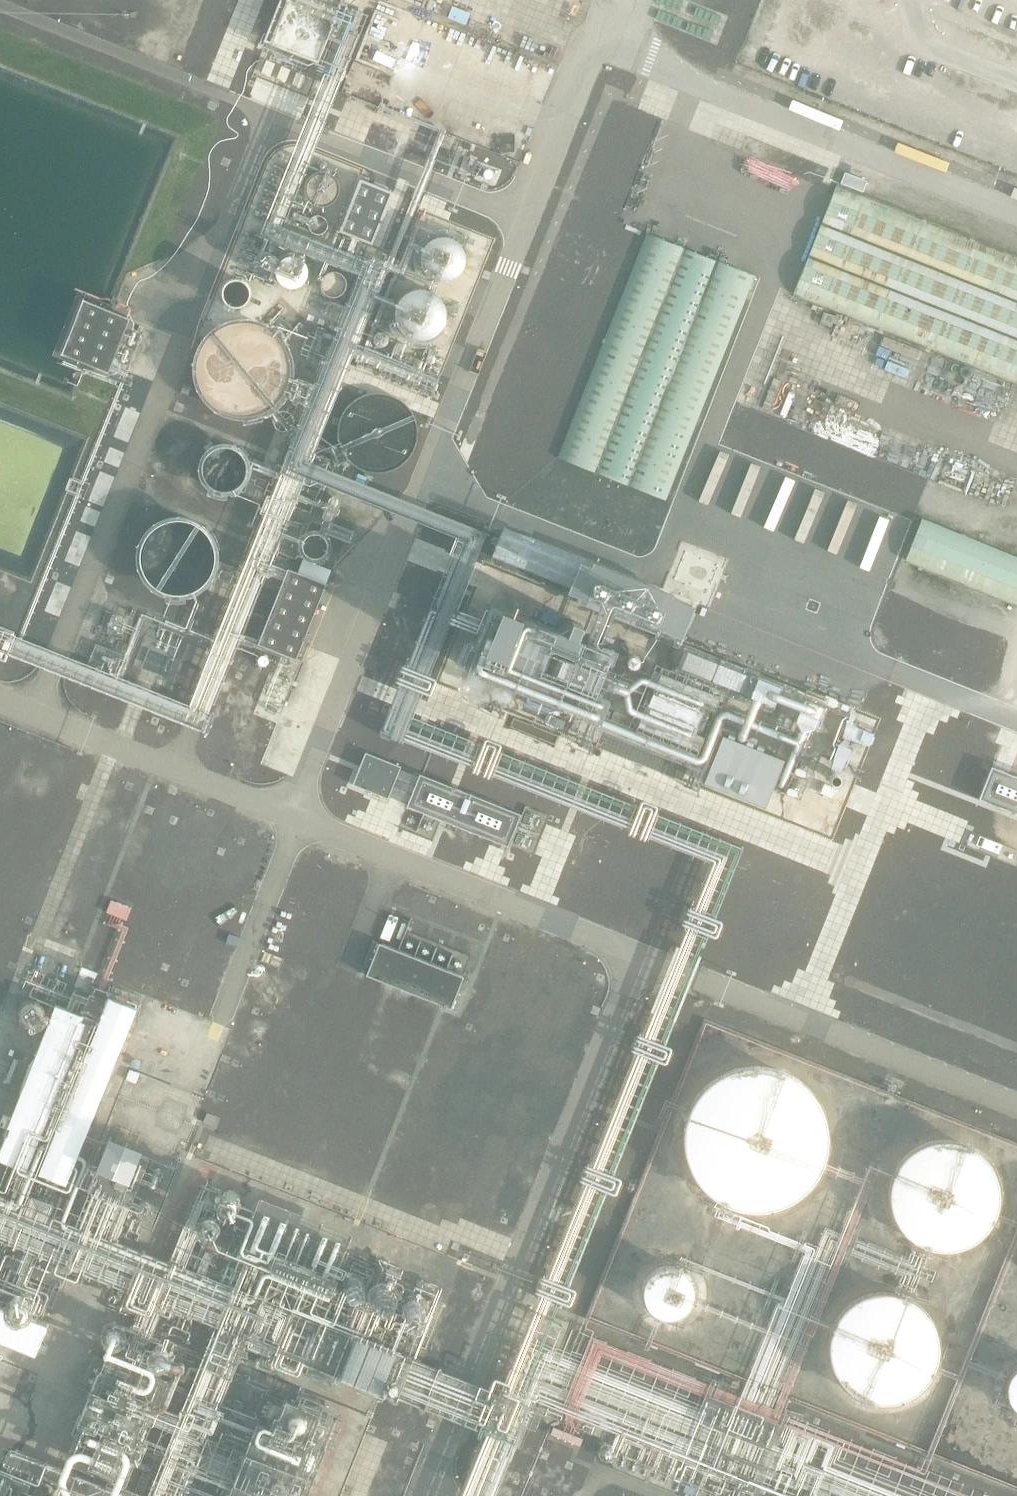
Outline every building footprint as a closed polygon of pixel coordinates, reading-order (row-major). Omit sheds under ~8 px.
[(266,59),(261,72),(282,79),(286,65),(266,59)] [(340,229),(372,242),(394,190),(361,176),(340,229)] [(793,298),(1016,387),(1016,385),(1016,252),(839,182),(793,298)] [(437,275),(456,245),(437,232),(417,263),(437,275)] [(647,235),(561,459),(668,500),(755,277),(647,235)] [(84,299),(61,353),(109,373),(131,319),(84,299)] [(292,381),(293,369),(292,357),(287,346),(280,337),(270,330),(259,326),(247,325),(236,328),(226,333),(217,341),(211,351),(207,362),(207,374),(210,385),(216,395),(225,404),(235,409),(246,412),(258,411),(269,407),(279,401),(287,392),(292,381)] [(406,473),(420,403),(347,389),(335,445),(356,449),(353,463),(406,473)] [(250,475),(251,470),(250,461),(245,453),(238,447),(230,445),(221,445),(212,448),(206,454),(202,462),(201,471),(203,480),(208,487),(215,492),(224,495),(233,494),(241,490),(247,484),(250,475)] [(634,498),(629,518),(641,521),(644,510),(640,509),(642,500),(634,498)] [(905,559),(1016,605),(1016,554),(923,515),(905,559)] [(220,560),(220,557),(218,546),(214,536),(206,528),(197,523),(187,520),(176,521),(166,524),(157,531),(150,540),(147,550),(146,561),(149,571),(155,580),(163,588),(173,592),(183,594),(194,592),(204,587),(212,580),(217,571),(220,560)] [(326,583),(287,569),(254,646),(297,662),(326,583)] [(883,622),(964,648),(971,627),(958,623),(964,605),(902,586),(898,598),(891,595),(883,622)] [(497,607),(488,639),(466,633),(458,662),(518,679),(522,665),(535,668),(537,660),(530,658),(537,630),(538,631),(541,619),(497,607)] [(738,688),(746,665),(681,641),(675,660),(687,664),(690,655),(706,661),(701,675),(738,688)] [(704,783),(767,806),(785,757),(723,734),(704,783)] [(391,794),(401,762),(364,751),(354,783),(391,794)] [(979,794),(1016,810),(1016,773),(992,763),(979,794)] [(511,841),(522,808),(418,774),(408,807),(511,841)] [(107,910),(127,917),(131,906),(112,898),(107,910)] [(378,947),(365,974),(452,1011),(463,978),(378,947)] [(567,1298),(603,1186),(621,1191),(628,1171),(619,1168),(660,1041),(656,1040),(657,1034),(629,1025),(545,1285),(548,1286),(546,1291),(567,1298)] [(826,1136),(826,1134),(824,1121),(820,1106),(814,1094),(807,1086),(797,1077),(785,1070),(771,1065),(757,1063),(743,1064),(735,1066),(728,1068),(715,1075),(705,1083),(696,1094),(689,1106),(685,1121),(683,1134),(685,1148),(689,1161),(695,1173),(704,1185),(713,1192),(719,1196),(727,1200),(734,1202),(742,1204),(753,1205),(767,1204),(780,1201),(790,1196),(796,1192),(803,1186),(812,1176),(820,1163),(824,1149),(826,1136)] [(991,1198),(990,1187),(987,1178),(983,1170),(976,1161),(969,1156),(960,1152),(950,1149),(941,1148),(931,1149),(920,1153),(911,1158),(906,1163),(901,1170),(895,1180),(893,1190),(892,1198),(893,1208),(896,1217),(901,1225),(906,1232),(915,1239),(923,1244),(932,1246),(943,1247),(953,1246),(963,1243),(972,1237),(977,1232),(983,1225),(987,1217),(990,1208),(991,1198)] [(319,1221),(262,1192),(252,1213),(241,1207),(238,1188),(221,1191),(212,1187),(201,1189),(202,1198),(200,1198),(229,1212),(210,1215),(223,1222),(235,1220),(240,1211),(245,1245),(252,1244),(264,1250),(292,1246),(296,1237),(305,1242),(311,1231),(313,1243),(315,1239),(336,1236),(320,1228),(319,1221)] [(682,1294),(682,1293),(681,1285),(677,1279),(670,1274),(663,1272),(656,1273),(651,1275),(648,1277),(646,1280),(643,1284),(642,1288),(641,1293),(643,1300),(646,1307),(650,1310),(653,1312),(661,1313),(668,1312),(675,1308),(678,1305),(680,1302),(682,1298),(682,1294)] [(932,1344),(932,1343),(931,1333),(928,1324),(923,1315),(918,1309),(910,1302),(902,1298),(893,1295),(884,1293),(873,1294),(862,1298),(855,1301),(847,1308),(841,1315),(836,1324),(833,1333),(832,1342),(833,1351),(836,1361),(841,1371),(846,1378),(855,1385),(863,1389),(873,1392),(881,1393),(891,1392),(899,1390),(909,1385),(915,1380),(922,1372),(927,1365),(930,1355),(932,1344)] [(84,1419),(84,1436),(107,1452),(124,1447),(128,1461),(137,1433),(165,1424),(173,1427),(187,1407),(196,1411),(174,1395),(194,1367),(190,1364),(182,1367),(182,1378),(165,1378),(165,1396),(173,1402),(119,1401),(119,1391),(106,1387),(106,1374),(137,1384),(143,1376),(137,1359),(109,1349),(109,1368),(102,1365),(84,1419)] [(236,1414),(236,1458),(237,1459),(236,1495),(298,1495),(298,1494),(314,1484),(314,1434),(320,1430),(320,1413),(326,1410),(318,1398),(303,1398),(300,1399),(291,1399),(268,1414),(236,1414)]
